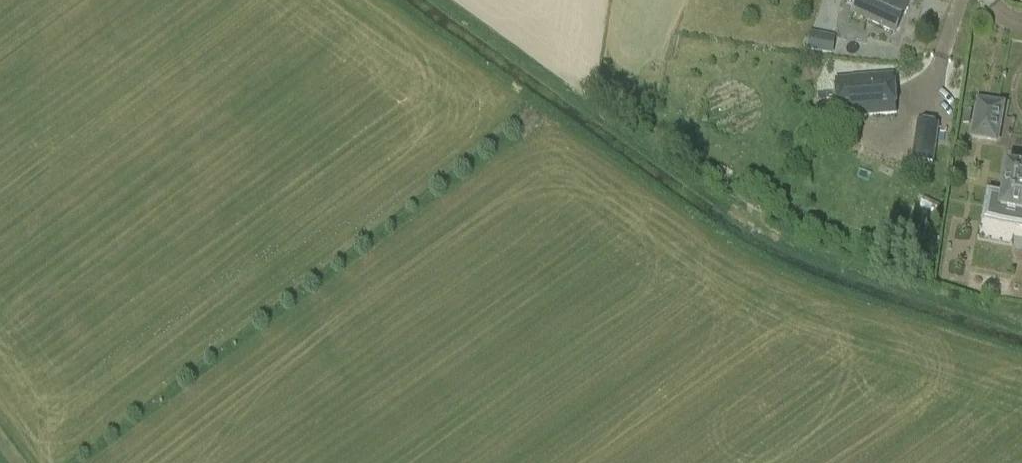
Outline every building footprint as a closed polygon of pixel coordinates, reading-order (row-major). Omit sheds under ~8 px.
[(895,34),(909,4),(902,0),(859,0),(852,14),(895,34)] [(836,36),(810,32),(807,50),(833,54),(836,36)] [(891,76),(836,81),(839,116),(853,116),(854,117),(895,113),(891,76)] [(972,137),(996,141),(1003,106),(979,101),(972,137)] [(918,121),(912,162),(934,165),(940,124),(918,121)] [(1002,209),(1021,213),(1021,170),(1009,168),(1002,209)]
